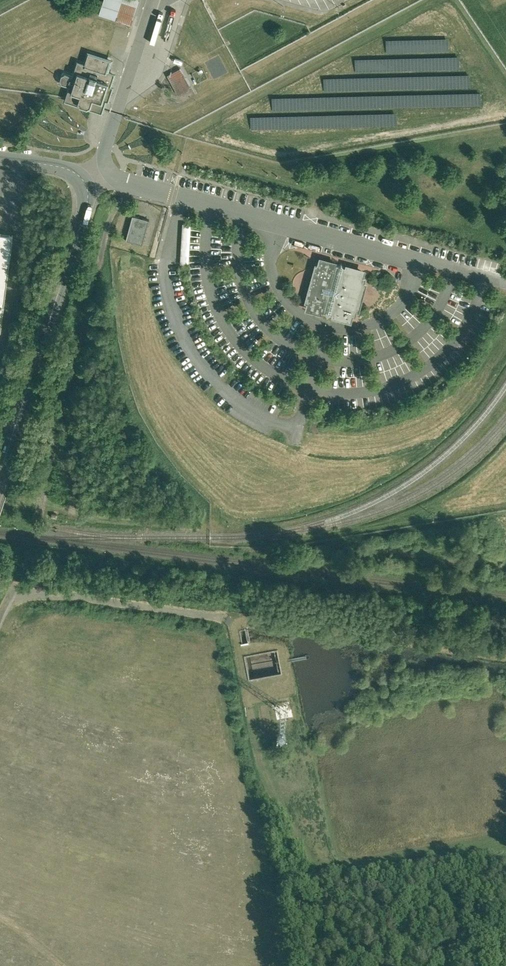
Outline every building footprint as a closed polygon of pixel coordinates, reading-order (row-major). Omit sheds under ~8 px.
[(99,14),(132,25),(140,0),(104,0),(99,14)] [(92,53),(88,55),(85,64),(81,62),(78,64),(74,75),(65,73),(62,74),(60,80),(62,83),(71,86),(67,97),(69,100),(76,103),(79,102),(80,104),(88,107),(91,105),(92,108),(99,110),(103,109),(113,76),(112,72),(107,71),(110,62),(108,59),(92,53)] [(181,67),(168,74),(178,94),(192,87),(181,67)] [(150,220),(133,215),(131,225),(147,229),(150,220)] [(192,224),(183,223),(181,263),(189,264),(192,224)] [(147,229),(131,225),(126,240),(143,245),(147,229)] [(0,233),(0,330),(2,330),(14,235),(0,233)] [(363,271),(322,260),(320,267),(318,266),(309,300),(311,301),(309,308),(350,319),(352,312),(354,312),(356,307),(358,308),(358,307),(356,307),(362,284),(364,285),(364,284),(362,284),(363,278),(361,278),(363,271)]
